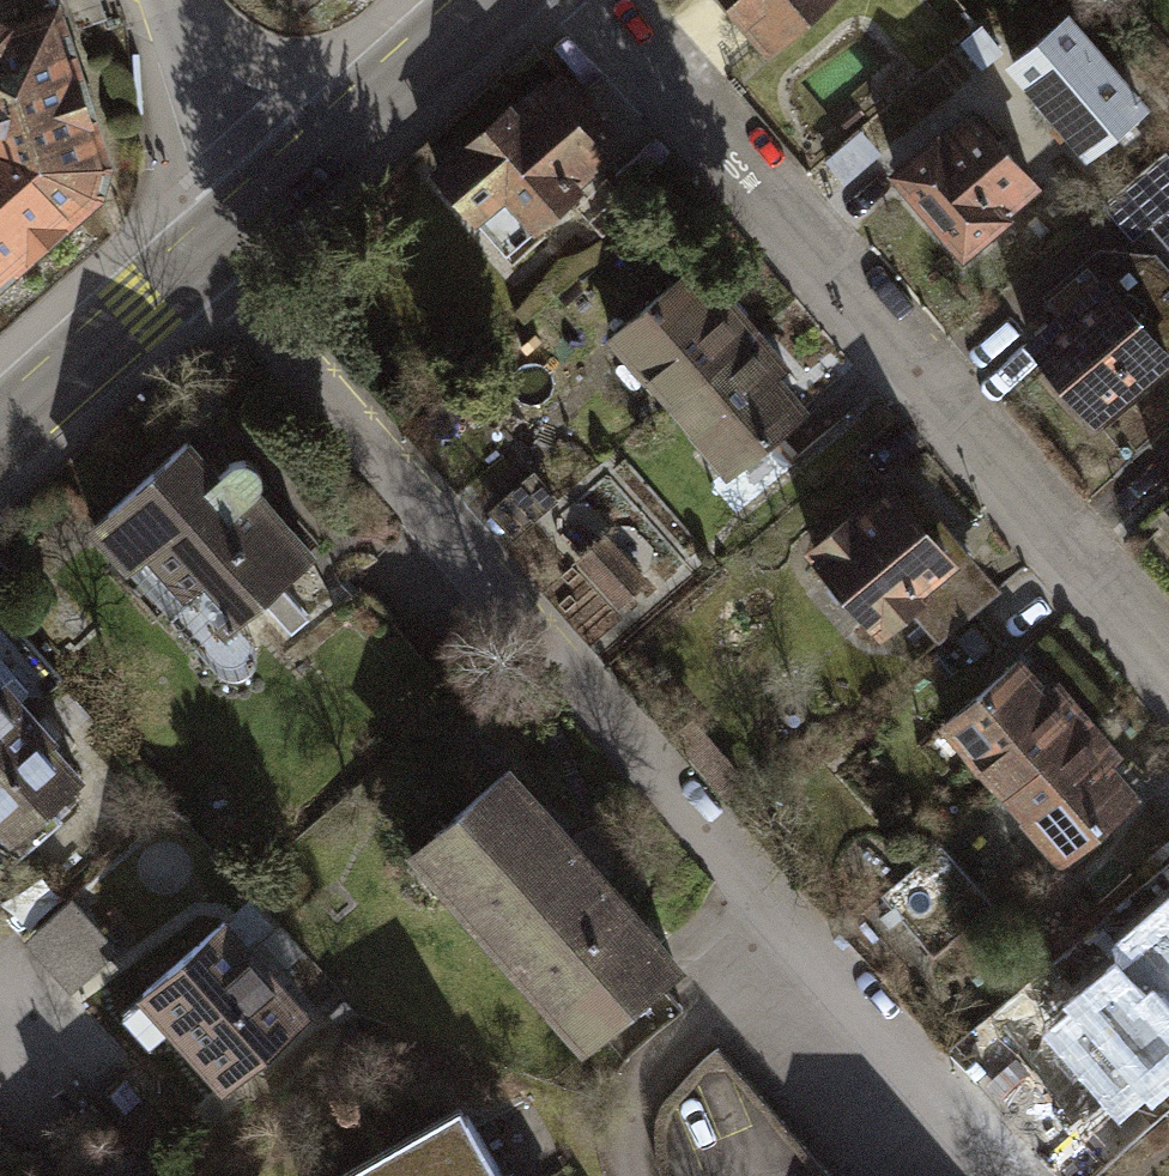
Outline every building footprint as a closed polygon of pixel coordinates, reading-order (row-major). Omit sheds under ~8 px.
[(770,62),(840,0),(715,0),(770,62)] [(98,210),(114,198),(118,167),(101,121),(107,105),(96,75),(81,69),(61,14),(0,34),(0,140),(22,132),(98,210)] [(1141,104),(1066,17),(1015,60),(1090,147),(1141,104)] [(435,177),(512,264),(598,187),(590,178),(614,158),(548,84),(521,108),(518,104),(435,177)] [(895,172),(963,251),(1004,215),(1000,211),(1034,183),(973,112),(941,140),(937,136),(895,172)] [(0,140),(0,297),(31,270),(47,268),(67,250),(71,234),(98,210),(22,132),(0,140)] [(1137,236),(1168,209),(1168,158),(1165,153),(1108,201),(1137,236)] [(1096,422),(1168,364),(1168,271),(1150,248),(1120,246),(1050,301),(1059,312),(1026,338),(1096,422)] [(614,342),(671,408),(760,332),(737,305),(730,311),(696,272),(614,342)] [(760,332),(671,408),(731,477),(813,407),(780,369),(787,363),(760,332)] [(222,474),(194,444),(98,533),(231,678),(251,679),(264,667),(262,650),(243,630),(323,557),(263,493),(267,474),(254,461),(235,462),(222,474)] [(544,469),(494,515),(517,541),(568,495),(544,469)] [(810,550),(890,638),(915,615),(943,646),(1002,592),(938,523),(946,516),(917,484),(909,491),(900,480),(867,510),(861,503),(810,550)] [(612,537),(586,561),(624,603),(650,579),(612,537)] [(947,727),(1009,799),(1098,723),(1071,691),(1063,698),(1028,657),(947,727)] [(0,696),(0,741),(28,716),(6,692),(1,697),(0,696)] [(28,716),(0,741),(0,858),(13,873),(81,812),(71,801),(84,789),(50,751),(56,745),(28,716)] [(1098,723),(1009,799),(1075,876),(1157,807),(1117,760),(1125,754),(1098,723)] [(690,963),(512,767),(413,857),(591,1053),(605,1040),(627,1064),(682,1014),(660,990),(690,963)] [(987,907),(940,850),(885,894),(933,952),(987,907)] [(32,937),(78,988),(121,949),(75,898),(32,937)] [(1168,1083),(1168,911),(1121,954),(1130,964),(1078,1009),(1084,1016),(1061,1037),(1120,1105),(1145,1083),(1155,1095),(1168,1083)] [(309,1018),(227,930),(139,1011),(221,1099),(309,1018)] [(465,1113),(355,1175),(502,1175),(465,1113)] [(1061,1175),(1095,1175),(1112,1161),(1081,1126),(1044,1158),(1061,1175)]
